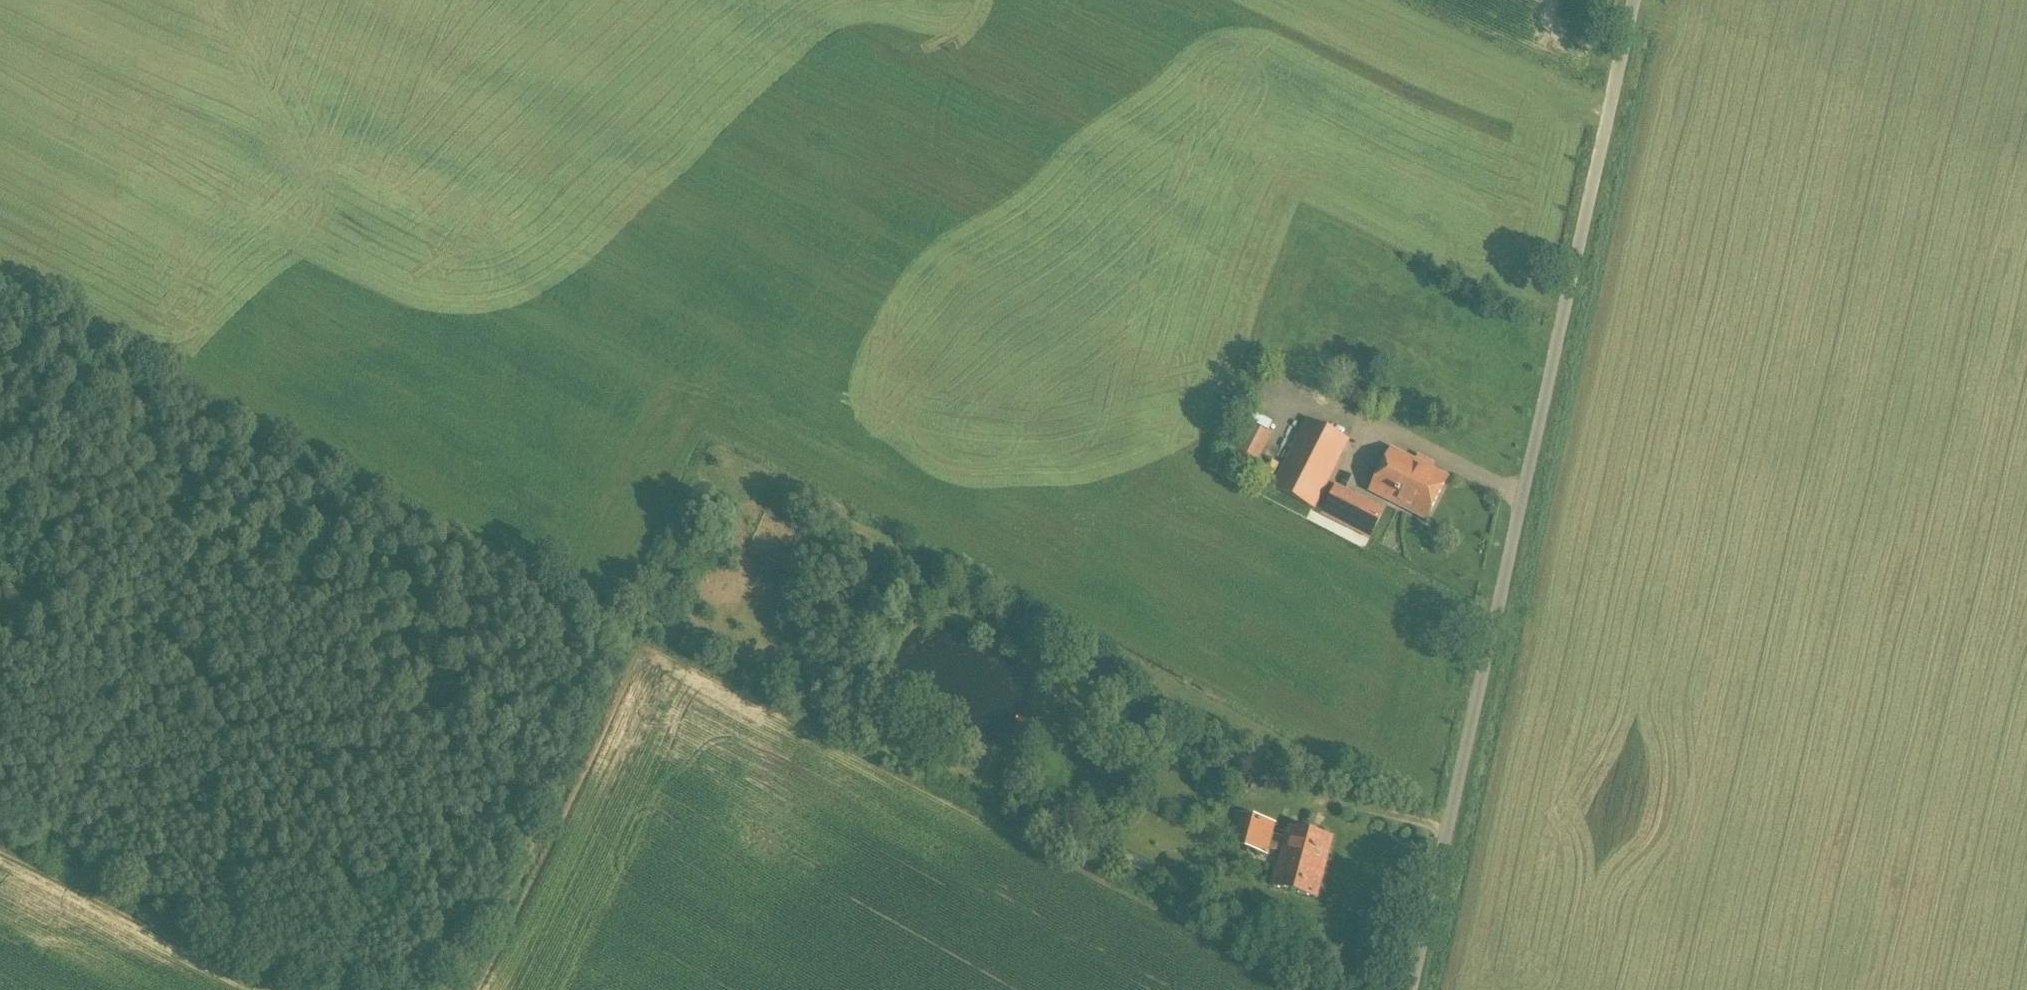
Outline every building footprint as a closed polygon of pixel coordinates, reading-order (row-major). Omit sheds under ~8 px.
[(1273,487),(1315,509),(1349,441),(1307,419),(1273,487)] [(1222,462),(1250,476),(1271,435),(1243,421),(1222,462)] [(1392,449),(1370,492),(1427,520),(1449,477),(1392,449)] [(1336,486),(1322,515),(1355,532),(1369,503),(1336,486)] [(1271,886),(1317,898),(1333,838),(1289,826),(1286,838),(1273,834),(1276,823),(1236,812),(1228,844),(1268,854),(1269,849),(1282,853),(1278,868),(1276,867),(1271,886)]
